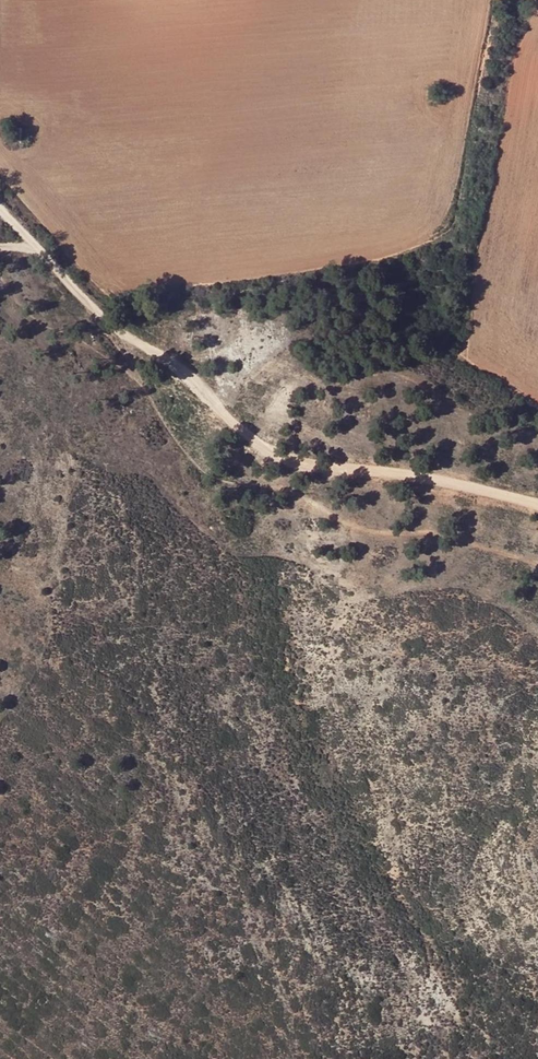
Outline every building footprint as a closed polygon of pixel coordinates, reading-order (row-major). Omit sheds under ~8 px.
[(10,127),(0,126),(0,139),(10,139),(10,127)]
